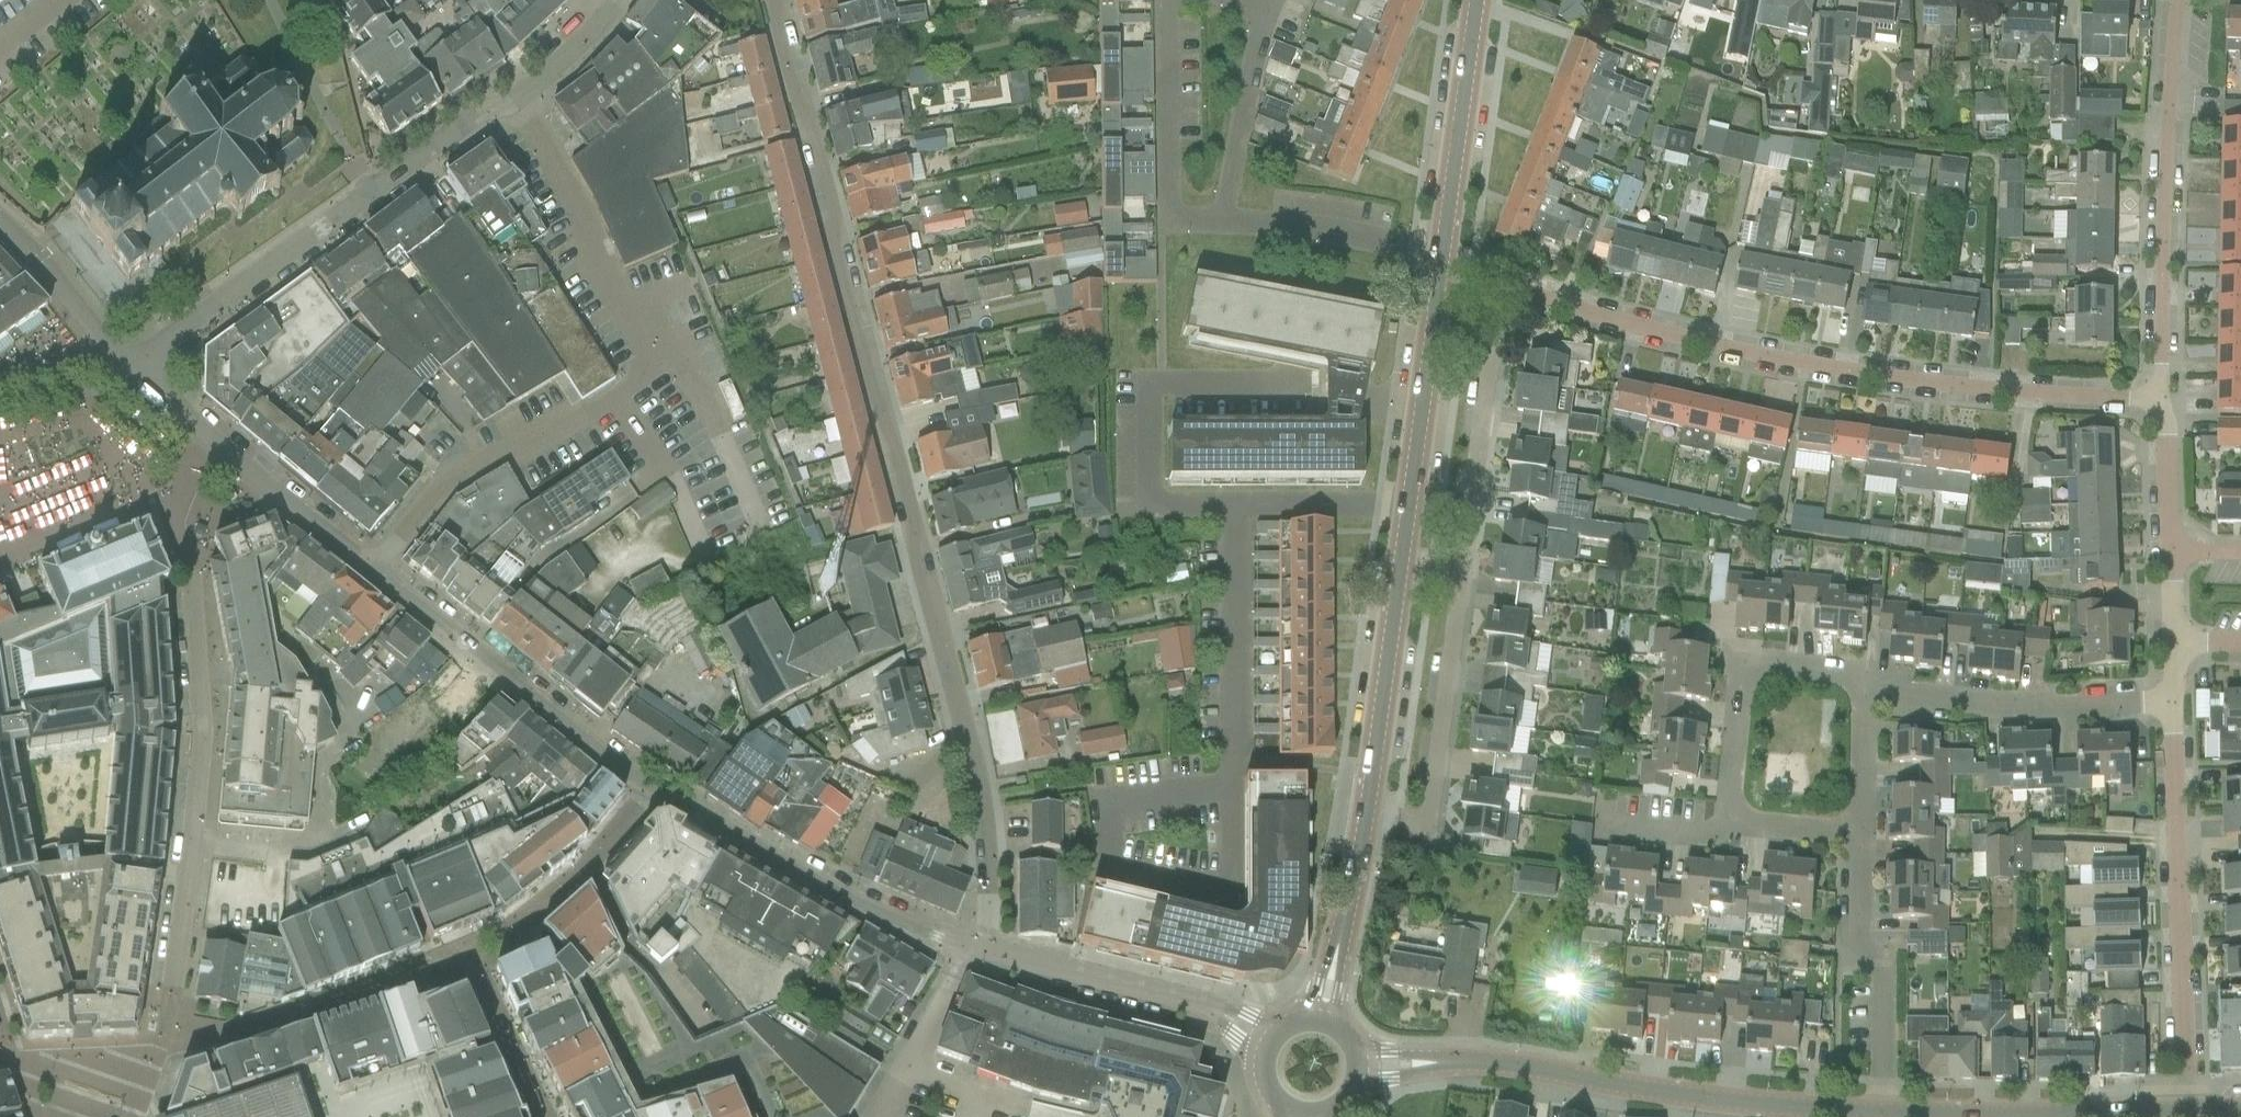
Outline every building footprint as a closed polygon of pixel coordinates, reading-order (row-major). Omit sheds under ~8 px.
[(355,42),(356,42),(364,53),(350,63),(367,87),(368,86),(375,97),(362,106),(387,142),(441,104),(408,57),(415,52),(377,0),(325,0),(355,42)] [(542,28),(565,6),(570,0),(510,0),(510,1),(509,0),(379,0),(449,99),(501,63),(502,62),(500,59),(517,47),(518,49),(542,28)] [(681,108),(682,95),(680,95),(680,80),(682,87),(682,79),(684,77),(692,69),(690,70),(722,40),(705,26),(672,0),(642,0),(625,23),(641,36),(634,47),(681,108)] [(705,26),(710,20),(687,3),(689,0),(672,0),(705,26)] [(801,23),(837,14),(833,0),(795,0),(801,23)] [(806,42),(880,22),(874,0),(868,0),(848,6),(849,10),(837,14),(801,23),(806,42)] [(1117,22),(1117,17),(1116,0),(1099,0),(1100,22),(1117,22)] [(1333,8),(1343,12),(1348,0),(1336,0),(1333,8)] [(1359,1),(1402,18),(1414,23),(1423,0),(1359,0),(1359,1)] [(1666,5),(1682,11),(1686,0),(1667,0),(1666,5)] [(1691,7),(1713,14),(1715,10),(1716,10),(1719,2),(1717,1),(1718,0),(1693,0),(1691,7)] [(1741,2),(1732,40),(1753,44),(1762,0),(1735,0),(1741,2)] [(1758,26),(1790,33),(1807,36),(1812,16),(1816,0),(1763,0),(1758,26)] [(1858,41),(1898,45),(1900,22),(1911,23),(1910,0),(1862,0),(1861,14),(1858,41)] [(1955,44),(1956,28),(1957,28),(1957,24),(1958,1),(1933,0),(1927,0),(1926,22),(1925,27),(1942,28),(1941,43),(1955,44)] [(1402,18),(1359,1),(1352,18),(1361,22),(1355,36),(1359,38),(1371,43),(1402,55),(1412,30),(1414,23),(1402,18)] [(1535,1),(1532,12),(1551,19),(1555,8),(1535,1)] [(1579,5),(1563,19),(1571,27),(1587,14),(1579,5)] [(2031,64),(2053,65),(2054,48),(2056,48),(2056,47),(2058,10),(2005,7),(2003,44),(2032,46),(2031,64)] [(2082,16),(2080,58),(2113,60),(2114,34),(2128,35),(2129,8),(2096,7),(2096,16),(2082,16)] [(2228,11),(2227,54),(2240,54),(2240,11),(2228,11)] [(1820,14),(1818,50),(1835,52),(1836,37),(1837,15),(1820,14)] [(1133,17),(1117,17),(1117,22),(1117,25),(1133,25),(1133,17)] [(1149,17),(1133,17),(1133,25),(1149,25),(1149,21),(1149,17)] [(1645,54),(1666,61),(1677,27),(1656,20),(1645,54)] [(1100,74),(1152,73),(1151,45),(1142,45),(1143,51),(1117,52),(1117,25),(1117,22),(1100,22),(1100,74)] [(807,47),(820,95),(855,86),(848,60),(881,51),(876,30),(807,47)] [(1333,66),(1389,87),(1402,55),(1371,43),(1359,38),(1355,36),(1349,50),(1340,47),(1333,66)] [(1833,78),(1849,79),(1852,39),(1836,37),(1835,52),(1833,78)] [(740,56),(746,78),(772,72),(764,39),(718,52),(717,53),(720,61),(740,56)] [(592,198),(624,269),(678,246),(651,184),(688,173),(686,155),(684,140),(683,126),(681,108),(634,47),(626,51),(616,41),(590,68),(595,74),(553,105),(587,150),(571,162),(592,198)] [(1574,41),(1561,74),(1573,78),(1590,85),(1603,52),(1595,49),(1574,41)] [(1274,43),(1268,59),(1291,68),(1297,52),(1274,43)] [(1305,44),(1301,52),(1313,57),(1316,49),(1305,44)] [(2051,70),(2051,123),(2063,123),(2063,143),(2080,144),(2080,142),(2081,122),(2081,117),(2081,116),(2081,113),(2076,113),(2076,70),(2075,70),(2076,48),(2056,47),(2056,48),(2054,48),(2053,65),(2053,70),(2051,70)] [(1914,65),(1915,85),(1929,84),(1931,53),(1914,52),(1915,65),(1914,65)] [(1713,72),(1729,77),(1735,58),(1719,53),(1713,72)] [(126,283),(129,283),(130,279),(142,271),(145,274),(148,271),(146,269),(156,260),(159,263),(162,260),(159,257),(173,246),(176,249),(179,246),(177,243),(191,232),(194,235),(197,233),(195,229),(209,218),(212,221),(215,219),(212,216),(221,208),(226,209),(231,205),(238,214),(237,220),(241,220),(243,214),(272,190),(279,190),(279,186),(273,185),(270,183),(271,181),(278,178),(280,180),(282,178),(280,175),(291,168),(292,170),(295,168),(293,166),(292,167),(305,159),(307,161),(309,159),(307,156),(311,147),(314,146),(315,143),(310,143),(303,135),(305,131),(302,130),(300,133),(291,134),(288,130),(295,122),(301,123),(302,118),(296,117),(296,116),(296,107),(302,105),(300,100),(294,101),(288,93),(294,89),(289,85),(285,91),(274,87),(273,82),(269,82),(268,87),(259,91),(256,87),(257,76),(263,75),(261,72),(257,73),(252,66),(253,63),(252,61),(249,65),(240,64),(239,59),(237,59),(236,65),(236,66),(225,74),(223,74),(222,72),(219,74),(221,76),(202,90),(202,85),(197,85),(194,94),(166,114),(159,114),(159,118),(160,118),(149,127),(148,129),(138,137),(127,145),(133,155),(132,156),(134,160),(121,170),(118,167),(114,169),(117,173),(107,181),(103,183),(101,180),(98,183),(100,186),(90,194),(89,194),(86,190),(83,193),(86,196),(75,205),(70,206),(69,208),(70,210),(74,210),(89,229),(88,230),(110,260),(111,258),(126,279),(126,283)] [(1954,65),(1955,98),(1972,97),(1973,97),(1973,95),(1972,64),(1954,65)] [(1331,65),(1326,78),(1341,84),(1341,86),(1352,91),(1346,107),(1376,120),(1389,87),(1333,66),(1331,65)] [(911,91),(952,85),(949,67),(909,73),(911,91)] [(1833,69),(1814,67),(1813,85),(1802,85),(1801,106),(1810,107),(1809,134),(1829,137),(1833,69)] [(1045,73),(1048,107),(1095,103),(1092,68),(1045,73)] [(1001,74),(1006,108),(1029,104),(1024,71),(1001,74)] [(728,93),(729,93),(748,88),(750,92),(735,96),(739,114),(780,104),(772,72),(746,78),(726,84),(728,93)] [(1152,73),(1100,74),(1101,126),(1118,126),(1118,122),(1118,96),(1143,95),(1143,102),(1152,102),(1152,73)] [(1561,74),(1548,106),(1579,118),(1578,119),(1590,123),(1597,103),(1627,114),(1632,100),(1619,96),(1605,90),(1590,85),(1573,78),(1561,74)] [(1610,77),(1605,90),(1619,96),(1624,83),(1610,77)] [(1831,113),(1831,122),(1842,122),(1842,114),(1836,114),(1838,80),(1834,79),(1831,113)] [(2123,93),(2081,92),(2081,116),(2122,117),(2123,93)] [(682,95),(681,108),(683,126),(694,125),(704,123),(700,93),(682,95)] [(825,113),(831,137),(865,128),(899,126),(912,124),(906,96),(899,94),(893,95),(893,94),(857,103),(858,105),(825,113)] [(1975,124),(2009,123),(2008,101),(1991,102),(1991,99),(1985,99),(1985,95),(1973,95),(1973,97),(1972,97),(1972,108),(1974,108),(1975,124)] [(2038,98),(2038,106),(2051,106),(2051,98),(2038,98)] [(2240,117),(2240,103),(2225,102),(2225,116),(2240,117)] [(764,142),(764,143),(789,136),(780,104),(739,114),(735,115),(735,116),(735,117),(729,118),(713,123),(717,138),(739,133),(737,124),(757,120),(764,142)] [(1548,106),(1535,138),(1566,150),(1578,119),(1579,118),(1548,106)] [(1317,121),(1313,132),(1333,139),(1351,146),(1364,151),(1367,144),(1376,120),(1346,107),(1337,129),(1322,123),(1317,121)] [(1260,111),(1254,128),(1281,138),(1288,121),(1260,111)] [(2080,142),(2115,143),(2115,118),(2081,117),(2081,122),(2080,142)] [(1134,122),(1118,122),(1118,126),(1118,130),(1134,130),(1134,122)] [(1150,122),(1134,122),(1134,130),(1150,130),(1150,126),(1150,122)] [(1702,154),(1722,158),(1729,133),(1730,128),(1711,123),(1710,128),(1709,128),(1702,154)] [(2240,160),(2240,124),(2224,124),(2224,160),(2240,160)] [(831,137),(837,160),(871,151),(884,148),(884,142),(900,142),(899,126),(865,128),(831,137)] [(1118,126),(1101,126),(1102,178),(1153,178),(1153,149),(1144,149),(1144,156),(1119,157),(1118,130),(1118,126)] [(1306,129),(1300,142),(1316,148),(1309,167),(1330,176),(1351,184),(1364,151),(1351,146),(1306,129)] [(913,137),(917,155),(955,148),(951,131),(913,137)] [(1671,131),(1666,153),(1690,159),(1695,137),(1671,131)] [(1729,133),(1722,158),(1755,166),(1761,141),(1729,133)] [(1761,141),(1755,166),(1788,173),(1795,140),(1762,136),(1761,141)] [(1535,138),(1523,171),(1553,183),(1553,182),(1561,163),(1566,150),(1535,138)] [(1581,140),(1576,154),(1594,161),(1599,147),(1581,140)] [(530,248),(537,259),(542,256),(536,248),(543,244),(540,240),(546,236),(511,177),(489,145),(470,159),(530,247),(530,248)] [(766,152),(776,191),(802,184),(792,145),(766,152)] [(1822,179),(1841,183),(1844,171),(1847,155),(1848,150),(1848,149),(1828,145),(1822,179)] [(1882,151),(1880,166),(1913,170),(1915,157),(1916,157),(1916,156),(1882,151)] [(1576,154),(1571,168),(1588,175),(1594,161),(1576,154)] [(1847,155),(1844,171),(1855,173),(1858,157),(1847,155)] [(1910,196),(1927,198),(1933,159),(1916,157),(1915,157),(1913,170),(1910,196)] [(466,220),(498,271),(530,248),(530,247),(470,159),(446,176),(473,215),(466,220)] [(2046,173),(2046,186),(2055,186),(2114,188),(2115,160),(2069,159),(2069,173),(2046,173)] [(1964,199),(1969,163),(1944,160),(1939,196),(1948,197),(1964,199)] [(2240,195),(2240,160),(2224,160),(2223,195),(2240,195)] [(841,175),(846,198),(889,188),(895,187),(912,182),(907,163),(897,165),(896,161),(873,167),(841,175)] [(1616,207),(1632,214),(1643,185),(1641,184),(1646,165),(1634,161),(1616,207)] [(1523,171),(1510,203),(1570,227),(1570,226),(1582,231),(1587,218),(1572,213),(1558,207),(1565,187),(1553,182),(1553,183),(1523,171)] [(1102,178),(1102,231),(1120,231),(1120,226),(1119,200),(1145,200),(1145,207),(1153,206),(1153,178),(1102,178)] [(776,191),(786,229),(812,222),(802,184),(776,191)] [(2000,212),(2023,213),(2024,185),(2001,184),(2000,212)] [(2055,186),(2055,200),(2080,201),(2080,214),(2114,215),(2114,188),(2055,186)] [(666,214),(675,210),(665,187),(655,191),(666,214)] [(846,198),(852,222),(885,214),(884,213),(901,209),(895,187),(889,188),(846,198)] [(419,302),(505,410),(565,375),(498,271),(466,220),(464,222),(459,216),(441,228),(415,195),(365,232),(365,233),(364,234),(365,234),(398,276),(411,266),(431,293),(419,302)] [(2240,230),(2240,195),(2223,195),(2223,203),(2223,229),(2240,230)] [(917,202),(920,217),(921,220),(945,215),(945,214),(953,213),(950,201),(942,203),(941,198),(917,202)] [(1764,296),(1791,301),(1799,256),(1787,253),(1797,202),(1783,199),(1782,204),(1764,296)] [(1744,257),(1737,291),(1764,296),(1782,204),(1765,201),(1762,219),(1757,217),(1756,222),(1758,238),(1756,248),(1747,246),(1745,257),(1744,257)] [(1510,203),(1497,236),(1523,246),(1523,247),(1540,254),(1546,239),(1563,246),(1570,227),(1510,203)] [(1083,205),(1070,208),(1073,225),(1086,223),(1083,205)] [(2000,240),(2023,240),(2023,213),(2000,212),(2000,240)] [(921,221),(924,236),(964,229),(963,222),(972,220),(971,213),(921,221)] [(2067,241),(2113,242),(2114,215),(2080,214),(2068,214),(2067,241)] [(1602,237),(1594,257),(1605,260),(1606,258),(1611,260),(1609,268),(1636,275),(1647,231),(1621,224),(1621,223),(1609,218),(1602,237)] [(786,229),(796,268),(822,261),(812,222),(786,229)] [(1647,231),(1636,275),(1662,282),(1671,247),(1660,244),(1664,228),(1649,224),(1647,231)] [(1671,247),(1662,282),(1689,288),(1697,255),(1704,229),(1688,225),(1682,250),(1671,247)] [(1136,226),(1120,226),(1120,231),(1120,235),(1136,235),(1136,226)] [(1152,226),(1136,226),(1136,235),(1152,234),(1152,230),(1152,226)] [(1697,255),(1689,288),(1716,295),(1722,274),(1727,251),(1721,243),(1713,241),(1715,232),(1704,229),(1697,255)] [(2240,266),(2240,230),(2223,229),(2222,265),(2240,266)] [(1096,230),(1060,235),(1063,257),(1099,250),(1096,230)] [(1120,231),(1102,231),(1103,283),(1105,283),(1154,283),(1154,254),(1146,254),(1145,248),(1120,249),(1120,235),(1120,231)] [(858,243),(864,267),(909,255),(903,232),(890,235),(879,237),(858,243)] [(1583,235),(1577,251),(1587,255),(1594,236),(1585,233),(1584,236),(1583,235)] [(364,234),(310,272),(349,325),(359,316),(366,324),(381,341),(375,347),(386,356),(410,376),(428,357),(484,420),(505,410),(419,302),(398,276),(365,234),(364,234)] [(1799,256),(1791,301),(1818,306),(1826,261),(1830,239),(1818,237),(1816,245),(1803,242),(1800,256),(1799,256)] [(1866,247),(1861,274),(1871,276),(1864,324),(1892,328),(1898,281),(1900,265),(1887,263),(1885,276),(1874,274),(1879,243),(1867,241),(1866,247)] [(2034,264),(2024,264),(2024,277),(2025,277),(2076,277),(2076,269),(2113,270),(2113,242),(2080,242),(2067,241),(2067,258),(2034,257),(2034,264)] [(1826,261),(1818,306),(1845,311),(1853,273),(1861,274),(1866,247),(1854,244),(1850,265),(1826,261)] [(498,271),(565,375),(582,401),(615,379),(537,259),(530,248),(498,271)] [(1063,257),(1065,270),(1101,264),(1099,250),(1063,257)] [(864,267),(870,290),(902,282),(902,281),(915,278),(931,275),(926,253),(909,257),(909,255),(864,267)] [(48,306),(0,255),(0,341),(48,306)] [(796,268),(806,306),(832,299),(822,261),(796,268)] [(962,283),(966,305),(981,302),(981,304),(1014,297),(1014,294),(1031,291),(1027,270),(962,283)] [(203,397),(237,425),(247,413),(299,374),(339,335),(345,329),(349,325),(310,272),(204,350),(203,397)] [(2222,272),(2221,308),(2240,308),(2240,273),(2222,272)] [(716,286),(711,275),(702,278),(707,290),(716,286)] [(1051,280),(1054,291),(1069,287),(1067,277),(1051,280)] [(2024,277),(1997,277),(1997,293),(2033,292),(2033,277),(2024,277)] [(1952,286),(1946,335),(1973,339),(1974,330),(1990,332),(1990,293),(1980,292),(1981,284),(1953,280),(1952,286)] [(1101,281),(1071,287),(1071,318),(1101,313),(1101,281)] [(1892,328),(1919,331),(1925,282),(1925,285),(1898,281),(1892,328)] [(1919,331),(1946,335),(1952,286),(1925,282),(1919,331)] [(1184,336),(1184,334),(1191,335),(1359,368),(1370,370),(1370,372),(1372,372),(1379,339),(1380,334),(1381,322),(1378,321),(1377,327),(1365,324),(1366,318),(1347,315),(1346,321),(1334,318),(1335,312),(1316,308),(1315,315),(1303,312),(1304,306),(1285,302),(1284,309),(1272,306),(1273,300),(1254,296),(1253,303),(1241,300),(1242,294),(1223,290),(1222,297),(1210,294),(1211,288),(1192,285),(1184,322),(1185,323),(1182,336),(1184,336)] [(2112,292),(2066,292),(2066,320),(2112,320),(2112,292)] [(874,303),(880,327),(925,316),(925,315),(941,311),(937,293),(920,297),(919,293),(906,296),(906,295),(874,303)] [(806,306),(816,344),(842,337),(832,299),(806,306)] [(2240,344),(2240,308),(2221,308),(2220,343),(2240,344)] [(880,327),(886,351),(917,343),(917,342),(947,335),(941,311),(925,315),(925,316),(880,327)] [(723,329),(733,325),(728,313),(718,317),(723,329)] [(1071,318),(1057,320),(1063,354),(1102,347),(1101,313),(1071,318)] [(2006,346),(2020,346),(2020,331),(2049,331),(2049,320),(2020,320),(2007,320),(2006,346)] [(2112,320),(2066,320),(2067,335),(2079,336),(2078,347),(2112,347),(2112,320)] [(237,425),(278,460),(352,373),(375,347),(357,332),(349,325),(345,329),(339,335),(299,374),(247,413),(237,425)] [(739,337),(733,325),(723,329),(729,341),(739,337)] [(1357,376),(1359,368),(1191,335),(1189,347),(1272,363),(1311,371),(1311,395),(1304,395),(1304,397),(1304,422),(1177,421),(1177,430),(1348,430),(1348,421),(1344,421),(1347,410),(1327,406),(1327,405),(1327,380),(1327,379),(1352,384),(1353,376),(1357,376)] [(816,344),(826,382),(852,375),(842,337),(816,344)] [(1565,388),(1576,390),(1579,364),(1591,365),(1593,348),(1552,343),(1550,359),(1530,356),(1527,383),(1522,383),(1565,389),(1565,388)] [(2220,343),(2219,378),(2240,379),(2240,344),(2220,343)] [(909,358),(889,364),(895,387),(940,376),(959,373),(959,372),(963,372),(957,347),(943,351),(934,353),(921,356),(909,358)] [(386,356),(364,382),(352,373),(278,460),(290,469),(317,492),(371,429),(380,437),(381,435),(416,394),(415,393),(421,385),(410,376),(386,356)] [(1098,357),(1081,360),(1085,377),(1101,374),(1098,357)] [(1022,383),(1029,387),(1037,385),(1041,378),(1039,370),(1032,365),(1024,367),(1020,374),(1022,383)] [(959,412),(975,409),(975,410),(1018,402),(1015,386),(965,396),(959,373),(940,376),(895,387),(901,411),(922,405),(933,403),(933,402),(935,402),(934,398),(940,396),(942,402),(956,399),(959,412)] [(826,382),(836,420),(862,413),(852,375),(826,382)] [(2219,378),(2218,414),(2240,414),(2240,379),(2219,378)] [(1362,386),(1352,384),(1327,379),(1327,380),(1327,405),(1327,406),(1347,410),(1357,412),(1357,411),(1358,411),(1359,404),(1361,394),(1363,387),(1362,386)] [(730,382),(717,387),(733,423),(745,418),(730,382)] [(1618,398),(1614,413),(1630,417),(1649,421),(1656,390),(1621,382),(1618,398)] [(1522,383),(1519,411),(1543,415),(1541,429),(1570,433),(1598,437),(1600,420),(1572,417),(1576,390),(1565,389),(1522,383)] [(754,401),(764,397),(760,385),(749,389),(754,401)] [(1656,390),(1649,421),(1683,429),(1690,398),(1656,390)] [(1679,448),(1713,456),(1715,448),(1724,406),(1690,398),(1683,429),(1679,448)] [(1749,456),(1758,413),(1724,406),(1715,448),(1749,456)] [(917,443),(926,481),(948,476),(958,473),(958,471),(989,463),(980,427),(979,427),(975,410),(975,409),(959,412),(943,415),(948,435),(938,438),(917,443)] [(842,442),(846,458),(872,451),(862,413),(836,420),(842,442)] [(1749,456),(1749,460),(1783,468),(1793,421),(1758,413),(1749,456)] [(786,431),(781,420),(771,424),(777,435),(786,431)] [(2240,447),(2240,421),(2218,420),(2218,447),(2240,447)] [(1092,423),(1075,424),(1076,451),(1093,450),(1092,423)] [(1798,454),(1833,459),(1837,427),(1802,423),(1798,454)] [(1837,427),(1833,459),(1868,463),(1872,432),(1837,427)] [(1348,430),(1177,430),(1171,430),(1171,428),(1169,428),(1169,441),(1168,441),(1167,479),(1168,480),(1171,480),(1188,480),(1188,474),(1200,474),(1200,480),(1219,480),(1219,474),(1232,474),(1232,480),(1251,480),(1251,474),(1264,474),(1264,480),(1283,480),(1283,474),(1295,474),(1295,480),(1314,480),(1314,474),(1327,474),(1327,480),(1346,480),(1346,474),(1358,474),(1358,480),(1363,480),(1363,441),(1362,441),(1362,428),(1360,428),(1360,430),(1348,430)] [(317,492),(347,517),(411,441),(401,432),(392,444),(381,435),(380,437),(371,429),(317,492)] [(1553,473),(1566,475),(1569,449),(1568,449),(1570,433),(1541,429),(1539,444),(1515,440),(1511,469),(1553,474),(1553,473)] [(1604,431),(1603,439),(1610,440),(1612,432),(1604,431)] [(1868,463),(1866,478),(1901,483),(1903,463),(1907,437),(1872,432),(1868,463)] [(2067,463),(2052,464),(2053,481),(2068,480),(2079,479),(2081,479),(2114,478),(2113,433),(2078,435),(2056,435),(2057,452),(2067,452),(2067,463)] [(1907,437),(1903,463),(1917,465),(1913,491),(1934,493),(1941,441),(1907,437)] [(347,517),(369,535),(394,505),(395,507),(418,479),(407,470),(423,451),(411,441),(347,517)] [(1941,441),(1934,493),(1969,498),(1972,477),(1976,446),(1941,441)] [(989,454),(993,472),(1043,463),(1039,445),(989,454)] [(1976,446),(1972,477),(2007,482),(2012,450),(1976,446)] [(846,458),(856,496),(882,489),(872,451),(846,458)] [(490,628),(516,599),(507,591),(539,551),(564,540),(595,519),(587,509),(628,481),(610,454),(531,507),(530,507),(519,514),(499,533),(470,559),(462,559),(439,588),(441,586),(448,592),(447,594),(482,621),(491,627),(490,628)] [(2045,456),(2030,456),(2030,481),(2034,481),(2051,480),(2051,481),(2053,481),(2052,464),(2052,463),(2045,456)] [(1076,520),(1108,517),(1102,457),(1074,460),(1079,504),(1075,504),(1076,520)] [(786,475),(797,472),(791,459),(782,464),(786,475)] [(473,488),(457,497),(499,533),(519,514),(530,507),(520,489),(511,474),(507,467),(472,487),(473,488)] [(1511,469),(1515,470),(1511,497),(1531,500),(1529,514),(1570,520),(1592,523),(1594,506),(1550,500),(1553,474),(1511,469)] [(802,483),(797,472),(786,475),(792,488),(802,483)] [(972,526),(1015,516),(1005,472),(961,483),(964,491),(931,500),(940,537),(973,529),(972,526)] [(1603,476),(1600,490),(1632,497),(1635,483),(1603,476)] [(2224,476),(2216,482),(2216,493),(2218,493),(2217,525),(2240,525),(2240,476),(2224,476)] [(2079,479),(2068,480),(2079,479),(2080,506),(2115,505),(2114,478),(2081,479),(2079,479)] [(2022,491),(2021,509),(2052,507),(2051,481),(2051,480),(2034,481),(2034,490),(2022,491)] [(1638,484),(1634,498),(1666,505),(1669,491),(1638,484)] [(665,485),(627,503),(636,520),(673,502),(665,485)] [(856,496),(840,500),(849,538),(866,533),(866,535),(891,528),(892,528),(892,527),(882,489),(856,496)] [(1669,506),(1700,512),(1703,498),(1673,491),(1669,506)] [(420,552),(410,565),(439,588),(462,559),(470,559),(499,533),(457,497),(456,496),(415,548),(420,552)] [(1703,498),(1700,512),(1734,520),(1737,505),(1703,498)] [(1611,500),(1608,525),(1623,527),(1626,502),(1611,500)] [(1737,505),(1734,520),(1765,527),(1768,512),(1737,505)] [(2080,506),(2070,506),(2070,534),(2116,532),(2115,505),(2080,506)] [(2021,509),(2020,526),(2047,525),(2052,525),(2052,507),(2021,509)] [(1499,554),(1542,559),(1545,533),(1568,536),(1570,520),(1529,514),(1527,529),(1508,526),(1504,554),(1499,553),(1499,554)] [(805,517),(798,520),(803,532),(813,528),(808,516),(805,517)] [(268,821),(305,823),(308,823),(310,804),(314,801),(310,798),(314,756),(316,755),(325,750),(325,747),(336,740),(337,738),(330,726),(331,719),(320,701),(310,700),(310,691),(306,680),(307,679),(297,663),(279,650),(276,639),(267,592),(307,541),(279,521),(277,522),(274,517),(218,540),(215,546),(221,560),(210,565),(226,656),(231,681),(230,684),(223,770),(222,782),(221,782),(219,815),(237,817),(237,818),(268,821)] [(1786,531),(1822,536),(1824,522),(1805,519),(1789,517),(1786,531)] [(1822,536),(1857,541),(1859,526),(1824,522),(1822,536)] [(1267,537),(1267,523),(1257,523),(1257,537),(1267,537)] [(1331,554),(1334,554),(1334,548),(1333,548),(1333,541),(1334,541),(1336,541),(1336,537),(1334,537),(1331,537),(1332,523),(1267,523),(1267,537),(1278,537),(1278,554),(1331,554)] [(1860,542),(1891,546),(1894,531),(1862,527),(1860,542)] [(943,550),(937,552),(945,582),(1000,568),(998,558),(1011,555),(1011,554),(1034,548),(1029,530),(1029,528),(1016,532),(1001,534),(1001,535),(995,537),(990,538),(968,544),(958,546),(943,550)] [(1111,528),(1096,530),(1097,538),(1112,537),(1111,528)] [(1925,551),(1927,536),(1894,531),(1891,546),(1925,551)] [(1959,561),(1996,567),(1997,561),(2001,561),(2004,537),(1965,531),(1964,541),(1962,540),(1959,561)] [(2116,532),(2070,534),(2071,562),(2082,561),(2117,560),(2116,532)] [(1925,551),(1924,556),(1959,561),(1962,540),(1927,536),(1925,551)] [(267,592),(276,639),(299,629),(300,627),(315,608),(323,599),(345,571),(307,541),(267,592)] [(490,628),(550,677),(591,624),(562,601),(601,573),(580,544),(545,569),(516,599),(490,628)] [(716,633),(761,714),(815,684),(815,683),(857,659),(856,659),(865,654),(865,655),(897,646),(881,585),(896,582),(887,548),(872,552),(870,544),(838,552),(853,611),(835,621),(835,620),(794,643),(773,603),(716,633)] [(2022,550),(2009,551),(2009,562),(2022,562),(2022,550)] [(1266,563),(1266,554),(1253,554),(1253,563),(1266,563)] [(1331,583),(1334,583),(1334,576),(1333,576),(1333,569),(1334,569),(1336,569),(1336,566),(1334,566),(1331,566),(1331,554),(1278,554),(1266,554),(1266,563),(1278,563),(1278,583),(1331,583)] [(1518,600),(1546,603),(1548,587),(1534,586),(1538,560),(1542,560),(1542,559),(1499,554),(1495,582),(1520,585),(1518,600)] [(2070,562),(2062,562),(2063,574),(2070,573),(2071,587),(2083,589),(2096,588),(2118,588),(2117,560),(2082,561),(2071,562),(2070,562)] [(2001,593),(2030,597),(2031,563),(2005,564),(2001,593)] [(629,584),(640,605),(672,588),(661,567),(629,584)] [(945,582),(953,613),(984,605),(999,601),(1007,606),(1004,611),(1011,616),(1062,603),(1058,583),(1016,593),(1005,587),(1000,568),(945,582)] [(1596,570),(1595,585),(1615,587),(1616,573),(1596,570)] [(297,663),(307,679),(323,657),(342,672),(373,643),(374,645),(385,630),(401,616),(345,571),(323,599),(315,608),(300,627),(299,629),(276,639),(279,650),(297,663)] [(1867,572),(1866,581),(1879,582),(1880,573),(1867,572)] [(1737,630),(1764,633),(1764,628),(1768,589),(1765,588),(1752,587),(1753,577),(1729,575),(1729,581),(1726,603),(1739,604),(1737,630)] [(1764,628),(1789,630),(1792,604),(1805,606),(1808,577),(1783,575),(1782,585),(1766,583),(1765,588),(1768,589),(1764,628)] [(1815,633),(1840,635),(1844,596),(1845,596),(1846,591),(1830,589),(1831,579),(1808,577),(1805,606),(1818,607),(1815,633)] [(1266,592),(1266,583),(1253,583),(1253,592),(1266,592)] [(1331,612),(1333,612),(1333,605),(1333,598),(1335,598),(1335,595),(1334,595),(1331,595),(1331,583),(1278,583),(1266,583),(1266,592),(1278,592),(1278,612),(1331,612)] [(603,664),(578,698),(602,718),(605,714),(628,685),(630,686),(639,693),(677,641),(679,643),(681,642),(704,630),(697,619),(677,588),(651,608),(648,612),(633,601),(626,610),(617,623),(622,627),(609,644),(610,645),(599,660),(603,664)] [(1840,641),(1866,643),(1869,617),(1882,618),(1883,604),(1885,590),(1860,588),(1859,598),(1845,596),(1844,596),(1840,635),(1840,641)] [(617,589),(610,598),(626,610),(633,601),(617,589)] [(610,598),(600,610),(617,623),(626,610),(610,598)] [(1488,640),(1492,640),(1526,644),(1530,617),(1544,619),(1546,603),(1518,600),(1516,614),(1491,611),(1488,640)] [(1089,607),(1092,622),(1112,618),(1108,603),(1089,607)] [(2084,642),(2084,643),(2134,641),(2133,615),(2107,616),(2106,603),(2084,604),(2078,604),(2079,628),(2089,628),(2089,641),(2084,642)] [(1891,660),(1916,662),(1920,623),(1921,623),(1922,618),(1906,616),(1907,606),(1883,604),(1882,618),(1881,632),(1894,634),(1891,660)] [(591,624),(550,677),(578,698),(603,664),(599,660),(610,645),(609,644),(622,627),(617,623),(600,610),(594,619),(591,624)] [(136,1044),(165,846),(175,740),(168,739),(168,730),(175,729),(167,611),(111,634),(77,638),(1,674),(0,672),(0,951),(31,1048),(53,1047),(116,1045),(136,1044)] [(1266,620),(1266,612),(1253,612),(1253,620),(1266,620)] [(1331,641),(1333,641),(1333,634),(1333,627),(1335,627),(1335,624),(1333,624),(1331,624),(1331,612),(1278,612),(1266,612),(1266,620),(1278,620),(1278,640),(1331,641)] [(1606,615),(1594,616),(1595,633),(1608,632),(1606,615)] [(1916,668),(1942,670),(1945,644),(1958,645),(1961,617),(1936,615),(1935,625),(1921,623),(1920,623),(1916,662),(1916,668)] [(342,672),(339,675),(352,689),(358,683),(375,668),(393,684),(404,669),(405,670),(416,657),(430,640),(401,616),(385,630),(374,645),(373,643),(342,672)] [(1969,673),(1993,675),(1997,636),(1999,636),(1999,631),(1984,629),(1985,619),(1961,617),(1958,645),(1971,647),(1969,673)] [(988,640),(967,645),(971,660),(973,668),(1080,642),(1076,625),(1033,636),(1032,630),(1001,637),(988,640)] [(1194,628),(1157,634),(1165,675),(1194,670),(1194,630),(1194,628)] [(1993,681),(2020,683),(2022,657),(2035,659),(2038,630),(2014,628),(2013,638),(1999,636),(1997,636),(1993,675),(1993,681)] [(704,630),(681,642),(687,653),(712,640),(706,629),(704,630)] [(2035,659),(2049,660),(2051,638),(2051,631),(2038,630),(2035,659)] [(1707,676),(1707,675),(1710,650),(1684,647),(1685,634),(1663,632),(1656,632),(1654,656),(1664,657),(1662,672),(1667,673),(1667,672),(1707,676)] [(1266,649),(1266,640),(1253,640),(1253,649),(1266,649)] [(1331,669),(1333,669),(1333,662),(1332,662),(1332,656),(1333,656),(1335,656),(1335,652),(1333,652),(1331,652),(1331,641),(1278,640),(1266,640),(1266,649),(1278,649),(1278,669),(1331,669)] [(1534,689),(1547,690),(1549,674),(1537,673),(1541,646),(1526,644),(1492,640),(1488,667),(1508,670),(1506,685),(1534,689)] [(2075,658),(2075,669),(2130,667),(2129,642),(2134,642),(2134,641),(2084,643),(2085,657),(2075,658)] [(1080,642),(973,668),(979,692),(1000,687),(1012,684),(1036,679),(1035,677),(1042,676),(1042,675),(1085,664),(1080,642)] [(902,653),(845,685),(846,689),(849,701),(869,696),(873,715),(885,712),(923,702),(923,701),(924,701),(917,675),(916,675),(915,672),(908,674),(903,655),(902,653)] [(1591,659),(1589,672),(1604,674),(1606,661),(1591,659)] [(725,666),(713,674),(723,680),(730,669),(725,666)] [(1266,678),(1266,669),(1253,669),(1253,678),(1266,678)] [(1331,669),(1278,669),(1266,669),(1266,678),(1278,678),(1278,698),(1330,698),(1333,698),(1333,691),(1332,691),(1332,684),(1333,684),(1335,684),(1335,681),(1333,681),(1331,681),(1331,669)] [(1654,710),(1682,712),(1684,699),(1710,702),(1712,675),(1707,675),(1707,676),(1667,672),(1667,673),(1666,687),(1656,686),(1654,710)] [(1182,675),(1161,678),(1164,693),(1184,689),(1182,675)] [(1476,724),(1519,730),(1523,703),(1532,704),(1534,689),(1506,685),(1504,699),(1485,697),(1481,724),(1476,723),(1476,724)] [(661,703),(643,691),(611,731),(641,752),(686,782),(696,775),(718,743),(690,723),(680,716),(686,708),(677,703),(666,696),(661,703)] [(444,757),(461,772),(484,756),(484,755),(504,741),(508,736),(517,726),(527,714),(529,713),(503,692),(500,695),(481,717),(480,719),(476,724),(460,738),(445,748),(444,757)] [(1612,692),(1608,698),(1611,705),(1619,705),(1623,698),(1619,692),(1612,692)] [(2226,695),(2226,709),(2211,709),(2211,733),(2224,733),(2224,745),(2220,745),(2220,764),(2240,764),(2240,695),(2226,695)] [(1018,710),(1029,760),(1056,754),(1053,741),(1065,738),(1061,719),(1075,716),(1072,698),(1045,704),(1018,710)] [(1266,707),(1266,698),(1253,698),(1253,706),(1266,707)] [(1278,698),(1266,698),(1266,707),(1278,707),(1278,727),(1330,727),(1333,727),(1333,720),(1332,720),(1332,713),(1333,713),(1335,713),(1335,710),(1333,710),(1330,710),(1330,698),(1278,698)] [(1591,698),(1590,704),(1594,710),(1603,711),(1604,699),(1591,698)] [(877,731),(859,736),(882,763),(928,751),(923,733),(931,731),(930,728),(931,728),(924,702),(923,702),(885,712),(890,728),(877,731)] [(785,715),(793,731),(811,722),(802,706),(785,715)] [(1699,755),(1705,755),(1707,728),(1681,726),(1682,712),(1654,710),(1651,734),(1661,735),(1660,749),(1700,753),(1699,755)] [(504,741),(484,755),(484,756),(502,779),(527,758),(556,737),(529,716),(527,714),(517,726),(508,736),(504,741)] [(704,793),(743,819),(767,786),(770,788),(789,764),(788,763),(823,763),(772,724),(744,739),(734,752),(719,742),(718,743),(696,775),(687,782),(704,793)] [(1495,770),(1536,776),(1538,760),(1511,756),(1514,730),(1519,731),(1519,730),(1476,724),(1472,752),(1497,755),(1495,770)] [(1266,735),(1266,726),(1253,726),(1253,735),(1266,735)] [(1330,727),(1278,727),(1266,726),(1266,735),(1278,735),(1278,756),(1333,756),(1333,749),(1332,749),(1332,742),(1333,742),(1335,742),(1335,738),(1333,738),(1330,738),(1330,727)] [(1079,736),(1083,758),(1126,750),(1122,728),(1079,736)] [(2013,793),(2027,793),(2027,782),(2027,777),(2028,777),(2026,738),(2027,738),(2027,732),(2000,734),(2001,760),(1988,760),(1989,782),(1989,789),(2013,788),(2013,793)] [(2066,762),(2067,791),(2092,790),(2091,780),(2106,779),(2105,740),(2105,735),(2078,735),(2079,762),(2066,762)] [(1896,736),(1895,763),(1922,763),(1921,776),(1950,777),(1974,777),(1974,766),(1974,760),(1950,759),(1950,753),(1940,752),(1940,737),(1896,736)] [(498,784),(509,805),(519,800),(513,791),(531,775),(545,786),(573,752),(556,737),(527,758),(502,779),(503,779),(498,784)] [(2027,782),(2027,793),(2067,791),(2066,762),(2053,763),(2052,737),(2027,738),(2026,738),(2028,777),(2027,777),(2027,782)] [(1576,739),(1574,758),(1597,761),(1600,742),(1576,739)] [(2121,784),(2122,794),(2132,793),(2131,739),(2105,740),(2106,779),(2106,784),(2121,784)] [(1604,744),(1602,757),(1616,759),(1618,746),(1604,744)] [(1641,787),(1670,790),(1671,777),(1697,779),(1699,755),(1700,753),(1660,749),(1655,748),(1653,764),(1644,763),(1641,787)] [(573,752),(552,778),(563,787),(556,795),(564,802),(572,798),(574,799),(591,778),(597,771),(573,752)] [(789,764),(770,788),(767,786),(743,819),(752,826),(753,826),(754,826),(755,825),(757,824),(761,827),(761,826),(797,845),(798,843),(813,852),(816,848),(818,849),(839,819),(823,808),(823,807),(816,802),(826,788),(819,783),(831,766),(823,763),(788,763),(789,764)] [(1469,811),(1517,816),(1521,790),(1534,791),(1536,776),(1495,770),(1493,785),(1469,781),(1465,810),(1469,811)] [(2225,810),(2226,810),(2240,810),(2240,770),(2235,770),(2235,783),(2225,783),(2225,784),(2226,810),(2225,810)] [(303,996),(303,997),(361,973),(371,969),(372,970),(392,961),(421,949),(395,884),(405,880),(431,943),(492,918),(491,916),(501,912),(503,914),(543,883),(541,881),(549,875),(550,877),(568,863),(563,856),(585,839),(592,829),(594,831),(623,794),(600,775),(595,781),(591,778),(574,799),(572,798),(564,802),(518,824),(509,805),(498,784),(495,787),(491,783),(406,836),(374,857),(366,841),(306,866),(288,864),(283,929),(277,932),(281,943),(303,996)] [(1895,789),(1895,814),(1939,815),(1939,801),(1949,801),(1950,777),(1921,776),(1921,790),(1895,789)] [(1295,953),(1298,947),(1299,941),(1303,926),(1304,918),(1304,912),(1304,905),(1310,904),(1310,797),(1305,797),(1305,778),(1244,778),(1244,895),(1238,895),(1238,900),(1238,903),(1236,907),(1235,908),(1234,909),(1233,911),(1232,911),(1231,912),(1229,912),(1225,912),(1223,911),(1222,911),(1218,910),(1124,887),(1123,894),(1092,887),(1079,943),(1097,948),(1095,953),(1230,986),(1232,980),(1235,981),(1236,978),(1242,979),(1243,976),(1249,976),(1255,974),(1261,973),(1268,973),(1275,973),(1280,955),(1293,958),(1295,953)] [(1579,784),(1576,797),(1590,799),(1592,786),(1579,784)] [(1060,804),(1031,804),(1032,826),(1060,826),(1060,804)] [(366,841),(374,857),(406,836),(397,818),(396,817),(381,809),(377,813),(363,836),(366,841)] [(2227,838),(2240,838),(2240,810),(2226,810),(2227,838)] [(1483,856),(1511,860),(1513,843),(1516,843),(1519,816),(1517,816),(1469,811),(1465,838),(1485,841),(1483,856)] [(1915,855),(1945,855),(1945,831),(1935,830),(1935,817),(1941,817),(1941,815),(1895,814),(1889,814),(1889,841),(1915,841),(1915,855)] [(668,816),(654,818),(603,874),(604,875),(601,878),(609,884),(606,887),(634,945),(660,966),(676,952),(680,956),(688,949),(697,940),(680,922),(724,849),(717,845),(718,844),(668,816)] [(2105,833),(2133,834),(2134,821),(2105,819),(2105,833)] [(860,870),(859,872),(878,880),(876,885),(955,919),(965,894),(970,883),(956,877),(950,875),(944,872),(954,847),(935,839),(937,835),(904,821),(899,833),(894,845),(874,836),(860,870)] [(1060,826),(1032,826),(1032,849),(1061,849),(1060,826)] [(1987,840),(1987,882),(2014,881),(2013,840),(1987,840)] [(2034,844),(2033,871),(2065,872),(2066,864),(2065,844),(2034,844)] [(2128,890),(2140,890),(2140,862),(2127,862),(2127,848),(2065,844),(2066,864),(2093,863),(2094,889),(2094,890),(2128,890)] [(724,849),(680,922),(697,940),(688,949),(748,1021),(781,1007),(860,926),(724,848),(724,849)] [(1568,866),(1585,868),(1588,850),(1570,848),(1568,866)] [(1591,904),(1615,906),(1616,896),(1630,898),(1631,898),(1635,858),(1636,858),(1636,853),(1609,851),(1607,877),(1594,875),(1592,897),(1591,904)] [(2224,894),(2224,896),(2240,895),(2240,894),(2240,853),(2239,853),(2240,868),(2226,869),(2226,894),(2224,894)] [(1750,891),(1747,916),(1785,920),(1786,907),(1790,863),(1793,863),(1793,858),(1766,855),(1764,881),(1751,880),(1750,891)] [(1889,867),(1888,894),(1894,894),(1940,895),(1940,893),(1950,893),(1950,868),(1945,868),(1945,855),(1915,855),(1915,868),(1889,867)] [(1644,914),(1668,917),(1671,888),(1658,887),(1660,861),(1636,858),(1635,858),(1631,898),(1630,898),(1629,903),(1645,904),(1644,914)] [(1722,917),(1747,919),(1750,891),(1737,889),(1739,863),(1712,861),(1712,866),(1708,905),(1710,905),(1723,907),(1722,917)] [(1018,863),(1018,937),(1056,937),(1056,921),(1073,921),(1072,867),(1056,867),(1056,863),(1020,863),(1018,863)] [(1668,917),(1692,919),(1693,909),(1709,910),(1710,905),(1708,905),(1712,866),(1687,863),(1684,889),(1671,888),(1668,917)] [(1801,919),(1812,920),(1818,866),(1793,863),(1790,863),(1786,907),(1802,909),(1801,919)] [(1521,876),(1539,878),(1537,896),(1554,898),(1557,874),(1522,870),(1521,876)] [(541,1062),(568,1116),(687,1116),(661,1053),(692,1041),(647,979),(622,956),(589,887),(541,929),(566,957),(552,969),(543,949),(495,971),(506,995),(506,994),(522,1029),(521,1029),(536,1063),(541,1062)] [(2094,889),(2066,890),(2067,906),(2094,905),(2095,931),(2095,932),(2129,931),(2142,931),(2141,904),(2128,904),(2128,890),(2094,890),(2094,889)] [(1921,932),(1948,933),(1948,908),(1939,908),(1940,895),(1894,894),(1893,919),(1919,919),(1919,933),(1921,932)] [(2226,937),(2240,937),(2240,910),(2227,911),(2228,936),(2226,936),(2226,937)] [(1393,956),(1388,986),(1469,999),(1472,978),(1480,934),(1473,933),(1474,926),(1454,922),(1453,929),(1451,929),(1447,953),(1431,950),(1418,948),(1397,945),(1395,956),(1393,956)] [(845,984),(869,998),(874,991),(874,990),(879,982),(880,983),(901,948),(865,927),(844,962),(854,968),(845,984)] [(1963,929),(1950,929),(1950,946),(1963,946),(1966,946),(1965,929),(1963,929)] [(2130,946),(2129,931),(2095,932),(2095,931),(2067,932),(2068,948),(2095,947),(2096,974),(2101,974),(2128,973),(2143,973),(2142,946),(2130,946)] [(1908,933),(1908,948),(1918,948),(1918,957),(1929,957),(1948,958),(1948,933),(1921,932),(1919,933),(1908,933)] [(248,937),(246,950),(204,943),(195,1000),(236,1007),(240,983),(283,991),(280,1004),(303,996),(281,943),(248,937)] [(1670,937),(1669,950),(1682,951),(1683,938),(1670,937)] [(1729,950),(1743,952),(1744,939),(1730,938),(1729,950)] [(1780,969),(1808,972),(1810,945),(1789,943),(1782,942),(1780,969)] [(1582,955),(1603,957),(1604,946),(1583,944),(1582,955)] [(836,1018),(836,1019),(868,1038),(876,1025),(875,1025),(876,1022),(879,1024),(896,999),(893,996),(896,992),(909,999),(912,1001),(933,967),(901,948),(880,983),(879,982),(874,990),(874,991),(869,998),(858,1014),(857,1013),(844,1006),(836,1018)] [(2229,953),(2229,977),(2227,978),(2227,979),(2240,979),(2240,952),(2229,953)] [(2034,996),(2034,1005),(2048,1004),(2048,996),(2049,996),(2048,960),(2033,960),(2034,996)] [(1591,1031),(1616,1033),(1618,1033),(1622,994),(1622,989),(1607,987),(1608,977),(1584,975),(1583,981),(1581,1003),(1594,1004),(1591,1031)] [(2067,1045),(2067,1080),(2095,1079),(2095,1045),(2082,1045),(2083,998),(2088,998),(2088,975),(2067,975),(2068,1021),(2067,1021),(2067,1045)] [(1736,1019),(1736,1024),(1749,1025),(1747,1051),(1774,1054),(1774,1049),(1779,1004),(1776,1004),(1777,992),(1763,991),(1764,979),(1741,977),(1740,990),(1736,1019)] [(459,978),(183,1069),(170,1108),(121,1080),(116,1045),(53,1047),(55,1084),(105,1116),(520,1116),(517,1107),(459,978)] [(1221,1094),(1204,1090),(1207,1076),(1194,1073),(1201,1043),(1062,1008),(1017,992),(1015,997),(970,980),(954,1023),(947,1020),(935,1053),(977,1068),(976,1073),(1035,1094),(1087,1107),(1088,1102),(1107,1107),(1111,1116),(1215,1116),(1221,1094)] [(1990,998),(1989,998),(1989,1014),(1990,1037),(1990,1067),(1993,1067),(1993,1081),(2018,1081),(2018,1063),(2028,1063),(2028,1041),(2028,1023),(2014,1024),(2003,1024),(2003,1003),(2003,984),(1990,984),(1990,998)] [(1616,1038),(1643,1041),(1645,1015),(1658,1016),(1661,988),(1637,985),(1636,995),(1622,994),(1618,1033),(1616,1033),(1616,1038)] [(1696,1046),(1696,1041),(1700,1002),(1698,1001),(1684,1000),(1685,990),(1661,988),(1658,1016),(1671,1017),(1669,1043),(1696,1046)] [(1696,1041),(1721,1043),(1724,1017),(1736,1019),(1740,990),(1715,988),(1714,998),(1698,996),(1698,1001),(1700,1002),(1696,1041)] [(2230,988),(2230,993),(2219,994),(2220,1026),(2222,1025),(2223,1032),(2220,1032),(2222,1073),(2240,1072),(2240,988),(2230,988)] [(2146,1079),(2142,992),(2102,993),(2103,1080),(2146,1079)] [(1774,1049),(1799,1051),(1804,997),(1793,995),(1792,1005),(1779,1004),(1774,1049)] [(661,1053),(687,1116),(849,1116),(879,1068),(781,1007),(692,1041),(661,1053)] [(2038,1011),(2038,1022),(2038,1059),(2039,1080),(2067,1080),(2067,1045),(2067,1044),(2050,1044),(2050,1033),(2052,1033),(2052,1011),(2045,1011),(2038,1011)] [(1950,1041),(1949,1080),(1978,1081),(1979,1037),(1990,1037),(1989,1014),(1972,1014),(1960,1013),(1959,1041),(1950,1041)] [(836,1019),(828,1032),(841,1040),(860,1051),(868,1038),(836,1019)] [(1907,1020),(1907,1043),(1920,1043),(1920,1080),(1949,1080),(1950,1041),(1949,1041),(1949,1021),(1907,1020)] [(7,1075),(0,1077),(0,1116),(21,1116),(7,1075)] [(1495,1116),(1529,1116),(1530,1110),(1513,1107),(1511,1104),(1505,1103),(1501,1106),(1497,1105),(1495,1116)]
